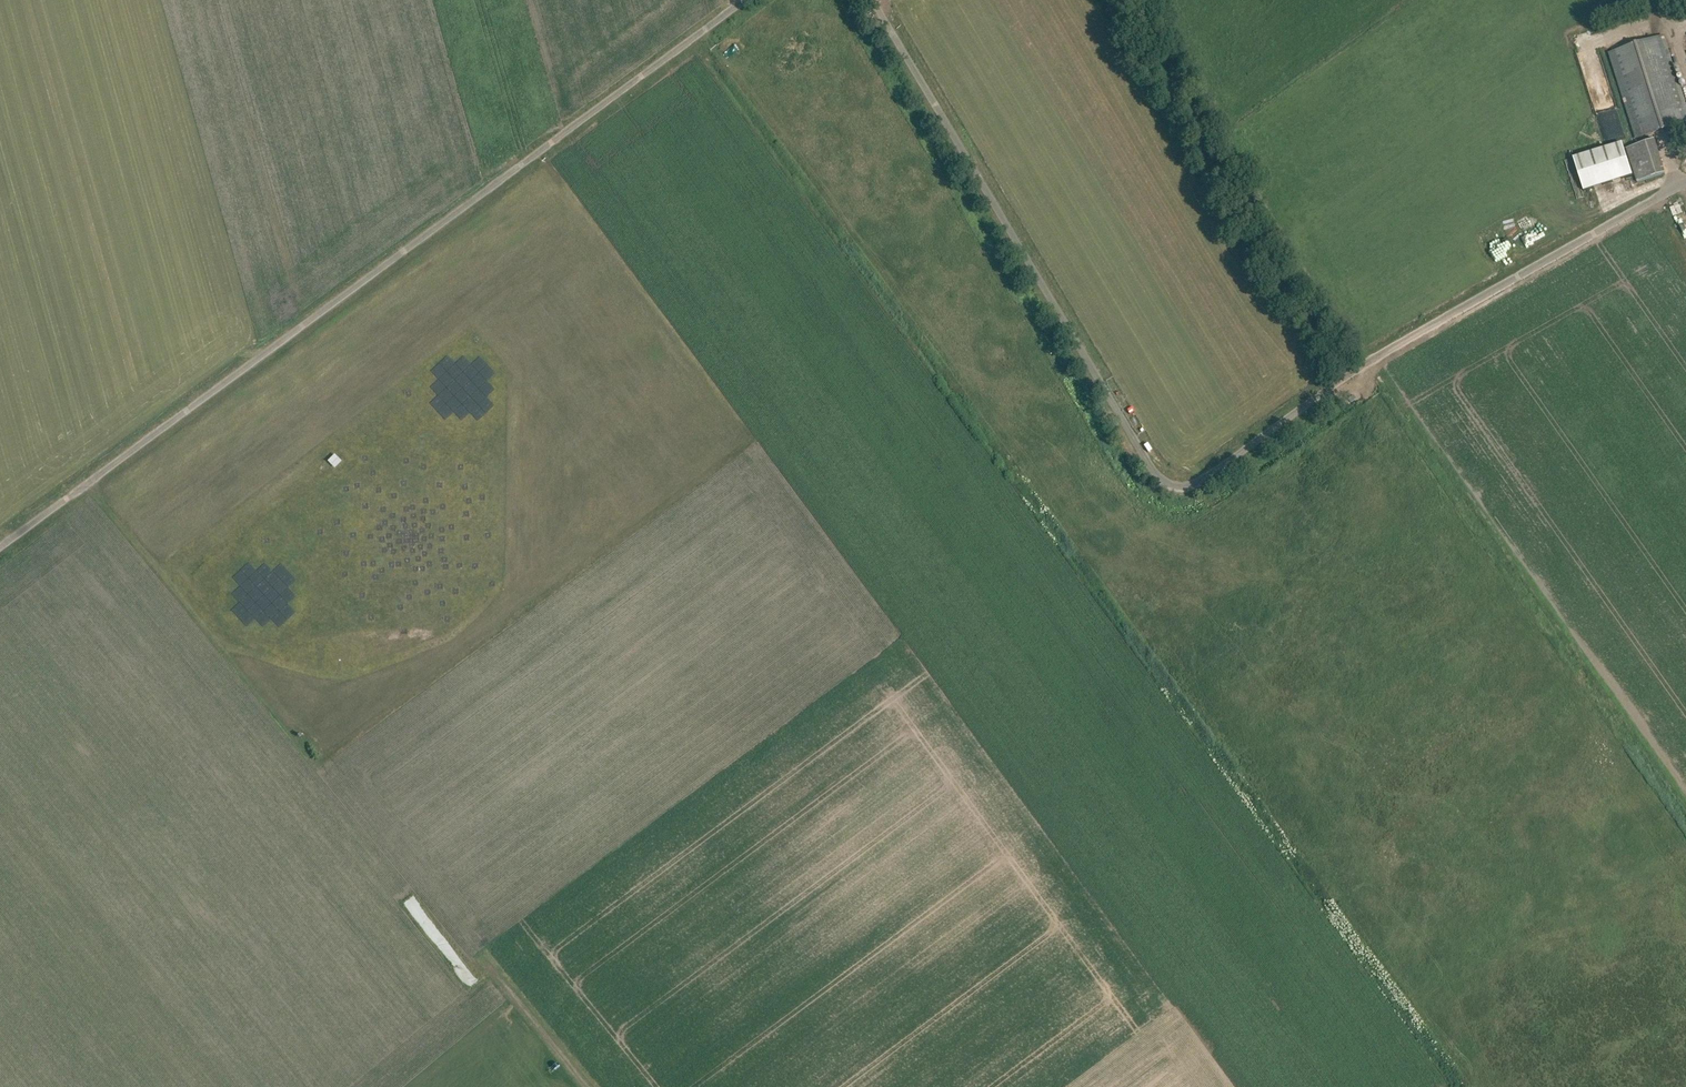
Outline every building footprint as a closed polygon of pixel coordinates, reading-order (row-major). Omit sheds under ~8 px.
[(1636,138),(1685,122),(1685,108),(1663,36),(1609,53),(1636,138)] [(1658,136),(1641,142),(1642,144),(1633,147),(1643,177),(1663,171),(1661,166),(1667,164),(1658,136)] [(1627,140),(1576,153),(1585,188),(1636,175),(1627,140)] [(430,403),(445,420),(454,412),(461,421),(470,413),(478,421),(494,406),(486,397),(495,389),(487,381),(495,373),(480,357),(471,364),(463,356),(455,364),(447,355),(431,371),(438,379),(430,387),(438,396),(430,403)] [(34,582),(50,572),(47,567),(31,577),(34,582)]
